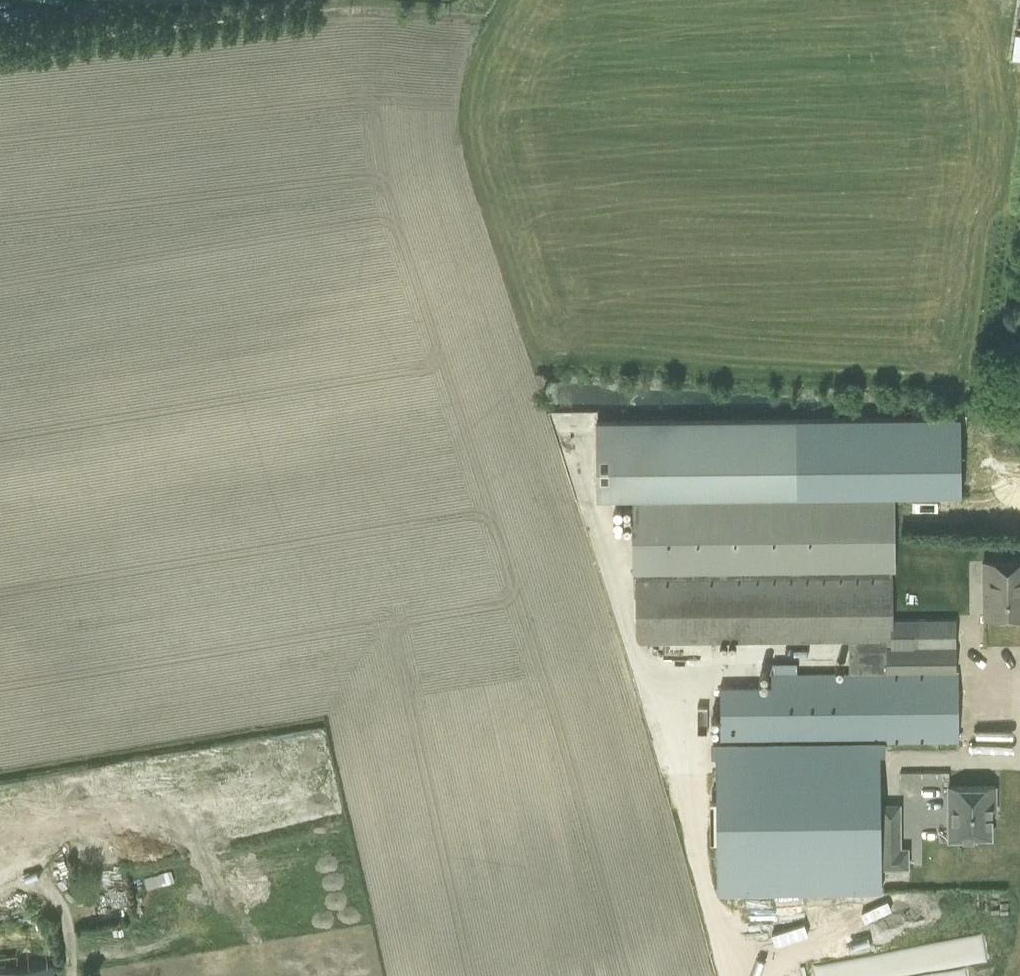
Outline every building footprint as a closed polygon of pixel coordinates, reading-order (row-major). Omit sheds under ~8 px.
[(1015,32),(1012,57),(1019,58),(1019,33),(1015,32)] [(796,419),(596,422),(597,498),(797,495),(959,494),(958,418),(796,419)] [(881,892),(879,741),(956,741),(955,619),(892,620),(892,572),(895,572),(893,498),(634,501),(636,642),(848,640),(849,673),(771,674),(771,686),(720,687),(721,893),(881,892)] [(984,596),(984,616),(1019,615),(1019,561),(983,562),(984,596)] [(948,787),(949,809),(956,809),(957,840),(976,840),(975,836),(991,836),(991,803),(995,803),(995,786),(948,787)] [(27,841),(34,817),(26,815),(19,839),(27,841)] [(881,824),(881,867),(896,867),(896,850),(900,850),(899,824),(881,824)] [(842,927),(876,926),(876,917),(842,918),(842,927)] [(823,967),(824,975),(839,975),(876,970),(875,959),(823,967)] [(0,969),(0,975),(54,975),(53,964),(0,969)]
